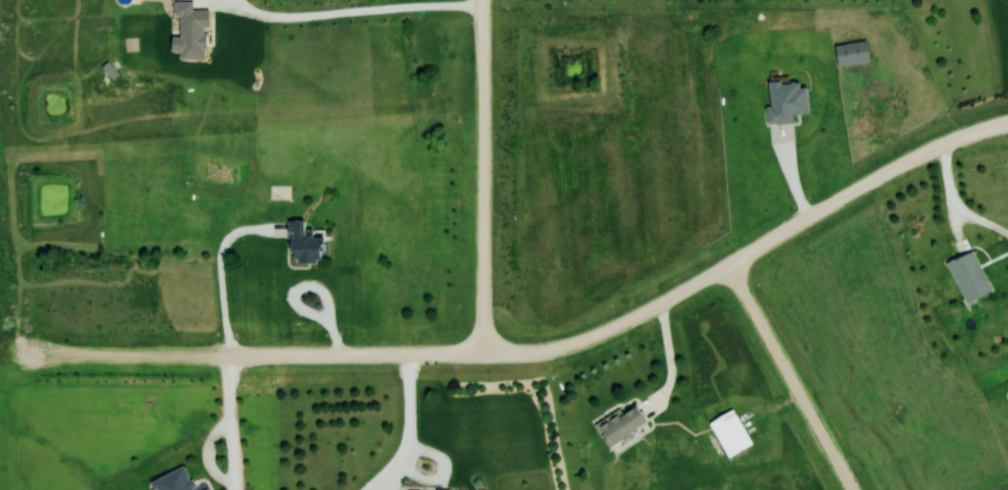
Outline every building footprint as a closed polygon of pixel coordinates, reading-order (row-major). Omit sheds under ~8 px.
[(867,62),(865,41),(832,44),(834,65),(867,62)] [(763,83),(765,124),(790,123),(790,114),(805,113),(804,81),(763,83)] [(285,220),(285,263),(323,263),(323,233),(308,233),(308,221),(285,220)] [(943,262),(959,303),(988,292),(971,250),(943,262)] [(644,421),(631,401),(590,427),(603,448),(644,421)]
